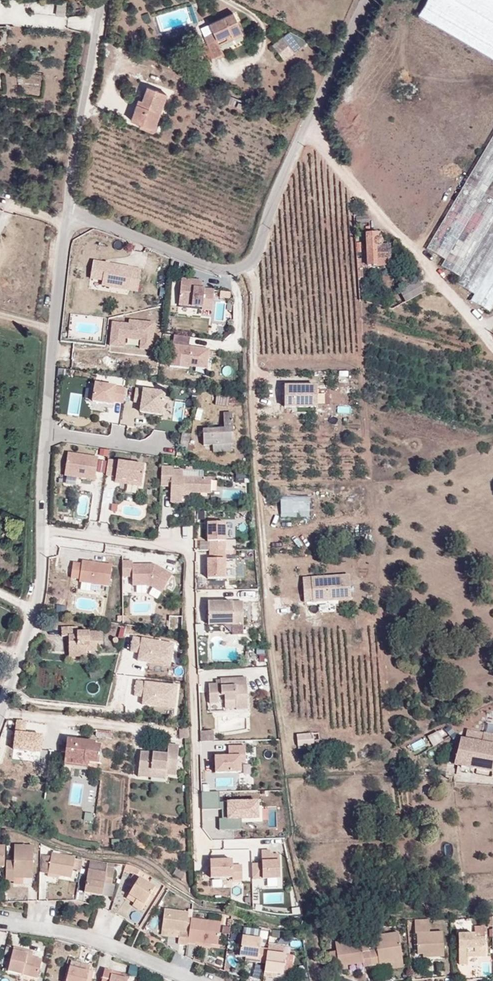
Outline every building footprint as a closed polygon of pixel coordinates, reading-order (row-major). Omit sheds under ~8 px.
[(492,58),(492,0),(427,0),(418,14),(492,58)] [(232,36),(241,31),(233,13),(209,23),(213,32),(204,36),(214,58),(223,53),(219,45),(218,43),(226,39),(225,36),(230,33),(232,36)] [(209,23),(200,28),(204,36),(213,32),(209,23)] [(243,34),(241,31),(232,36),(230,33),(225,36),(226,39),(218,43),(219,45),(243,34)] [(289,31),(282,37),(293,52),(308,41),(289,31)] [(293,52),(282,37),(272,45),(283,60),(293,52)] [(127,76),(124,82),(138,87),(141,81),(127,76)] [(157,112),(160,112),(167,94),(147,86),(142,100),(138,99),(130,120),(151,128),(157,112)] [(154,129),(160,112),(157,112),(151,128),(154,129)] [(427,249),(446,259),(442,266),(460,277),(457,284),(475,294),(471,301),(490,312),(492,307),(492,137),(427,249)] [(362,266),(376,266),(376,258),(391,257),(390,245),(382,245),(382,242),(381,239),(378,238),(378,230),(366,230),(367,254),(361,254),(362,266)] [(376,258),(376,266),(391,265),(391,257),(376,258)] [(103,280),(102,285),(138,292),(141,270),(93,261),(90,278),(103,280)] [(101,290),(102,285),(103,280),(90,278),(89,288),(101,290)] [(183,279),(180,306),(203,308),(203,310),(214,311),(216,291),(203,289),(204,281),(183,279)] [(401,293),(418,282),(417,281),(400,291),(401,293)] [(423,292),(418,282),(401,293),(406,301),(423,292)] [(129,325),(112,323),(110,346),(124,347),(124,338),(141,340),(140,349),(151,350),(154,324),(129,321),(129,325)] [(190,338),(174,335),(170,367),(188,369),(188,366),(206,368),(209,350),(189,347),(190,338)] [(79,352),(67,360),(78,361),(79,352)] [(96,381),(93,399),(125,404),(128,386),(96,381)] [(284,406),(317,406),(317,386),(284,386),(284,406)] [(167,400),(168,390),(137,387),(135,402),(141,403),(140,413),(183,418),(184,402),(167,400)] [(239,395),(216,392),(215,405),(228,406),(229,402),(238,403),(239,395)] [(213,445),(233,444),(234,444),(232,414),(223,414),(224,429),(203,429),(204,445),(213,445)] [(187,449),(188,445),(190,434),(182,433),(179,448),(187,449)] [(65,475),(96,480),(99,455),(69,451),(65,475)] [(107,475),(116,476),(118,459),(109,458),(107,475)] [(118,460),(117,484),(145,484),(146,461),(118,460)] [(184,492),(190,492),(211,493),(212,478),(183,477),(183,470),(173,470),(173,467),(162,467),(162,486),(171,486),(170,502),(182,503),(182,495),(184,495),(184,492)] [(311,495),(282,495),(282,517),(311,517),(311,495)] [(209,521),(210,556),(227,555),(226,520),(209,521)] [(208,577),(228,577),(227,557),(208,557),(208,577)] [(82,564),(73,563),(71,578),(80,579),(79,582),(109,586),(112,565),(82,561),(82,564)] [(132,561),(122,561),(122,576),(132,576),(132,586),(149,585),(162,593),(172,575),(154,565),(153,567),(147,567),(147,565),(132,565),(132,561)] [(305,602),(352,599),(350,575),(303,578),(305,602)] [(244,624),(243,617),(243,609),(243,601),(208,602),(208,610),(200,610),(201,625),(232,624),(244,624)] [(244,624),(232,624),(232,633),(244,633),(244,624)] [(68,652),(86,652),(86,651),(98,651),(98,645),(103,644),(102,632),(77,632),(77,627),(61,628),(61,636),(68,636),(68,652)] [(173,673),(175,640),(132,637),(131,651),(139,651),(138,661),(150,662),(149,672),(173,673)] [(221,684),(216,684),(209,685),(209,704),(219,703),(219,696),(225,695),(225,706),(236,705),(236,708),(236,710),(248,709),(247,678),(221,679),(221,680),(221,684)] [(135,695),(143,696),(143,705),(166,707),(166,713),(178,714),(180,683),(136,680),(135,695)] [(42,753),(44,733),(24,731),(25,720),(17,719),(13,749),(42,753)] [(200,742),(208,742),(208,731),(200,731),(200,742)] [(467,731),(466,737),(461,737),(454,764),(492,772),(492,768),(492,735),(467,731)] [(313,745),(313,734),(297,735),(298,746),(313,745)] [(84,762),(89,763),(99,764),(101,747),(94,745),(95,743),(67,740),(64,758),(73,760),(73,763),(83,765),(84,762)] [(216,754),(216,771),(246,771),(246,744),(229,744),(229,754),(216,754)] [(166,771),(166,775),(176,776),(179,746),(168,745),(167,755),(140,752),(138,773),(151,774),(152,770),(166,771)] [(235,785),(234,776),(252,774),(251,767),(244,768),(244,771),(217,773),(218,787),(235,785)] [(165,779),(166,775),(166,771),(152,770),(151,774),(138,773),(138,777),(165,779)] [(257,801),(219,802),(218,792),(200,792),(201,810),(226,809),(227,818),(218,819),(218,830),(240,829),(240,819),(257,818),(257,801)] [(6,861),(5,881),(14,881),(14,878),(14,875),(23,874),(23,879),(32,879),(33,846),(14,846),(14,862),(6,861)] [(75,860),(75,857),(52,853),(51,857),(48,874),(72,879),(73,869),(75,860)] [(262,866),(253,867),(254,882),(281,880),(279,857),(270,857),(270,853),(261,853),(262,866)] [(51,857),(44,855),(40,873),(48,874),(51,857)] [(82,861),(75,860),(73,869),(80,871),(82,861)] [(89,871),(106,873),(107,868),(108,865),(90,862),(89,871)] [(244,883),(243,869),(234,869),(233,864),(211,865),(212,882),(233,881),(234,883),(244,883)] [(114,869),(107,868),(106,873),(89,871),(84,893),(102,896),(105,883),(112,884),(114,869)] [(176,869),(172,874),(182,880),(185,875),(176,869)] [(206,870),(194,870),(195,885),(207,885),(206,870)] [(134,887),(139,878),(135,875),(129,884),(134,887)] [(155,888),(139,878),(134,887),(127,899),(134,904),(136,900),(144,905),(155,888)] [(140,912),(144,905),(136,900),(134,904),(132,907),(140,912)] [(187,944),(191,920),(188,919),(188,913),(165,910),(162,930),(180,932),(179,938),(178,944),(187,946),(187,944)] [(221,924),(191,920),(187,944),(197,946),(197,943),(217,945),(221,924)] [(417,955),(422,955),(431,954),(431,958),(444,957),(443,932),(430,933),(429,926),(415,926),(415,934),(417,934),(417,955)] [(245,927),(244,935),(264,937),(264,929),(245,927)] [(475,938),(485,937),(484,927),(474,927),(475,934),(475,938)] [(179,938),(180,932),(162,930),(161,936),(179,938)] [(369,952),(371,966),(379,965),(378,960),(389,958),(390,963),(402,961),(398,933),(375,936),(377,951),(369,952)] [(486,957),(485,937),(475,938),(475,934),(458,935),(459,964),(468,964),(468,957),(468,952),(475,952),(475,957),(486,957)] [(265,965),(267,951),(259,949),(261,940),(243,937),(240,956),(245,957),(258,959),(257,964),(265,965)] [(364,968),(371,966),(369,952),(362,953),(361,948),(360,940),(335,943),(336,951),(338,963),(339,970),(348,969),(348,966),(363,963),(364,968)] [(285,947),(268,944),(267,951),(265,965),(264,972),(276,974),(282,975),(283,969),(285,955),(284,955),(285,947)] [(14,948),(13,952),(28,955),(27,957),(32,958),(33,952),(14,948)] [(330,965),(338,963),(336,951),(329,952),(330,965)] [(28,955),(13,952),(8,971),(38,979),(42,960),(32,958),(27,957),(28,955)] [(285,955),(283,969),(292,970),(294,956),(285,955)] [(96,974),(89,972),(91,966),(82,964),(80,970),(70,967),(66,980),(94,980),(96,974)] [(128,980),(111,976),(112,972),(105,970),(102,980),(128,980)] [(129,976),(112,972),(111,976),(128,980),(129,976)]
